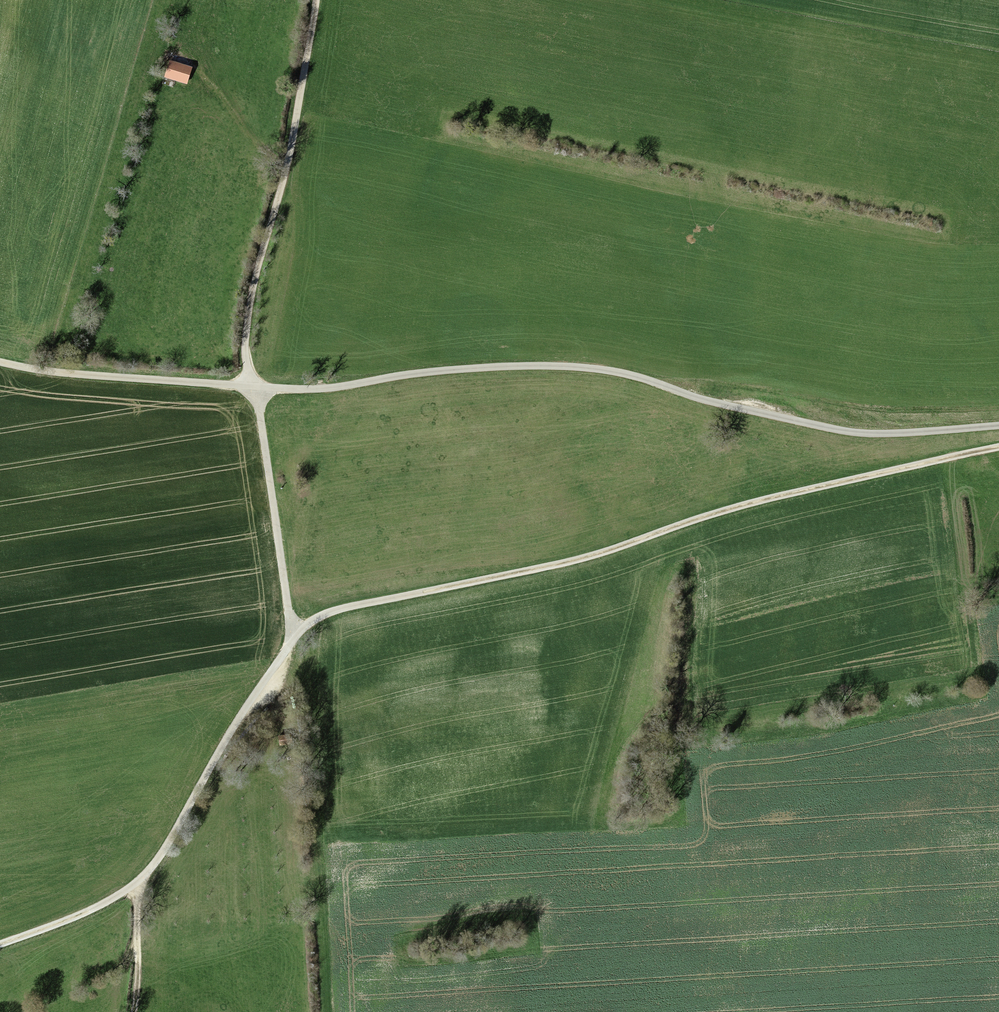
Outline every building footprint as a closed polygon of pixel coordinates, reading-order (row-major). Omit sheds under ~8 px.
[(171,64),(166,78),(187,86),(193,71),(171,64)]
